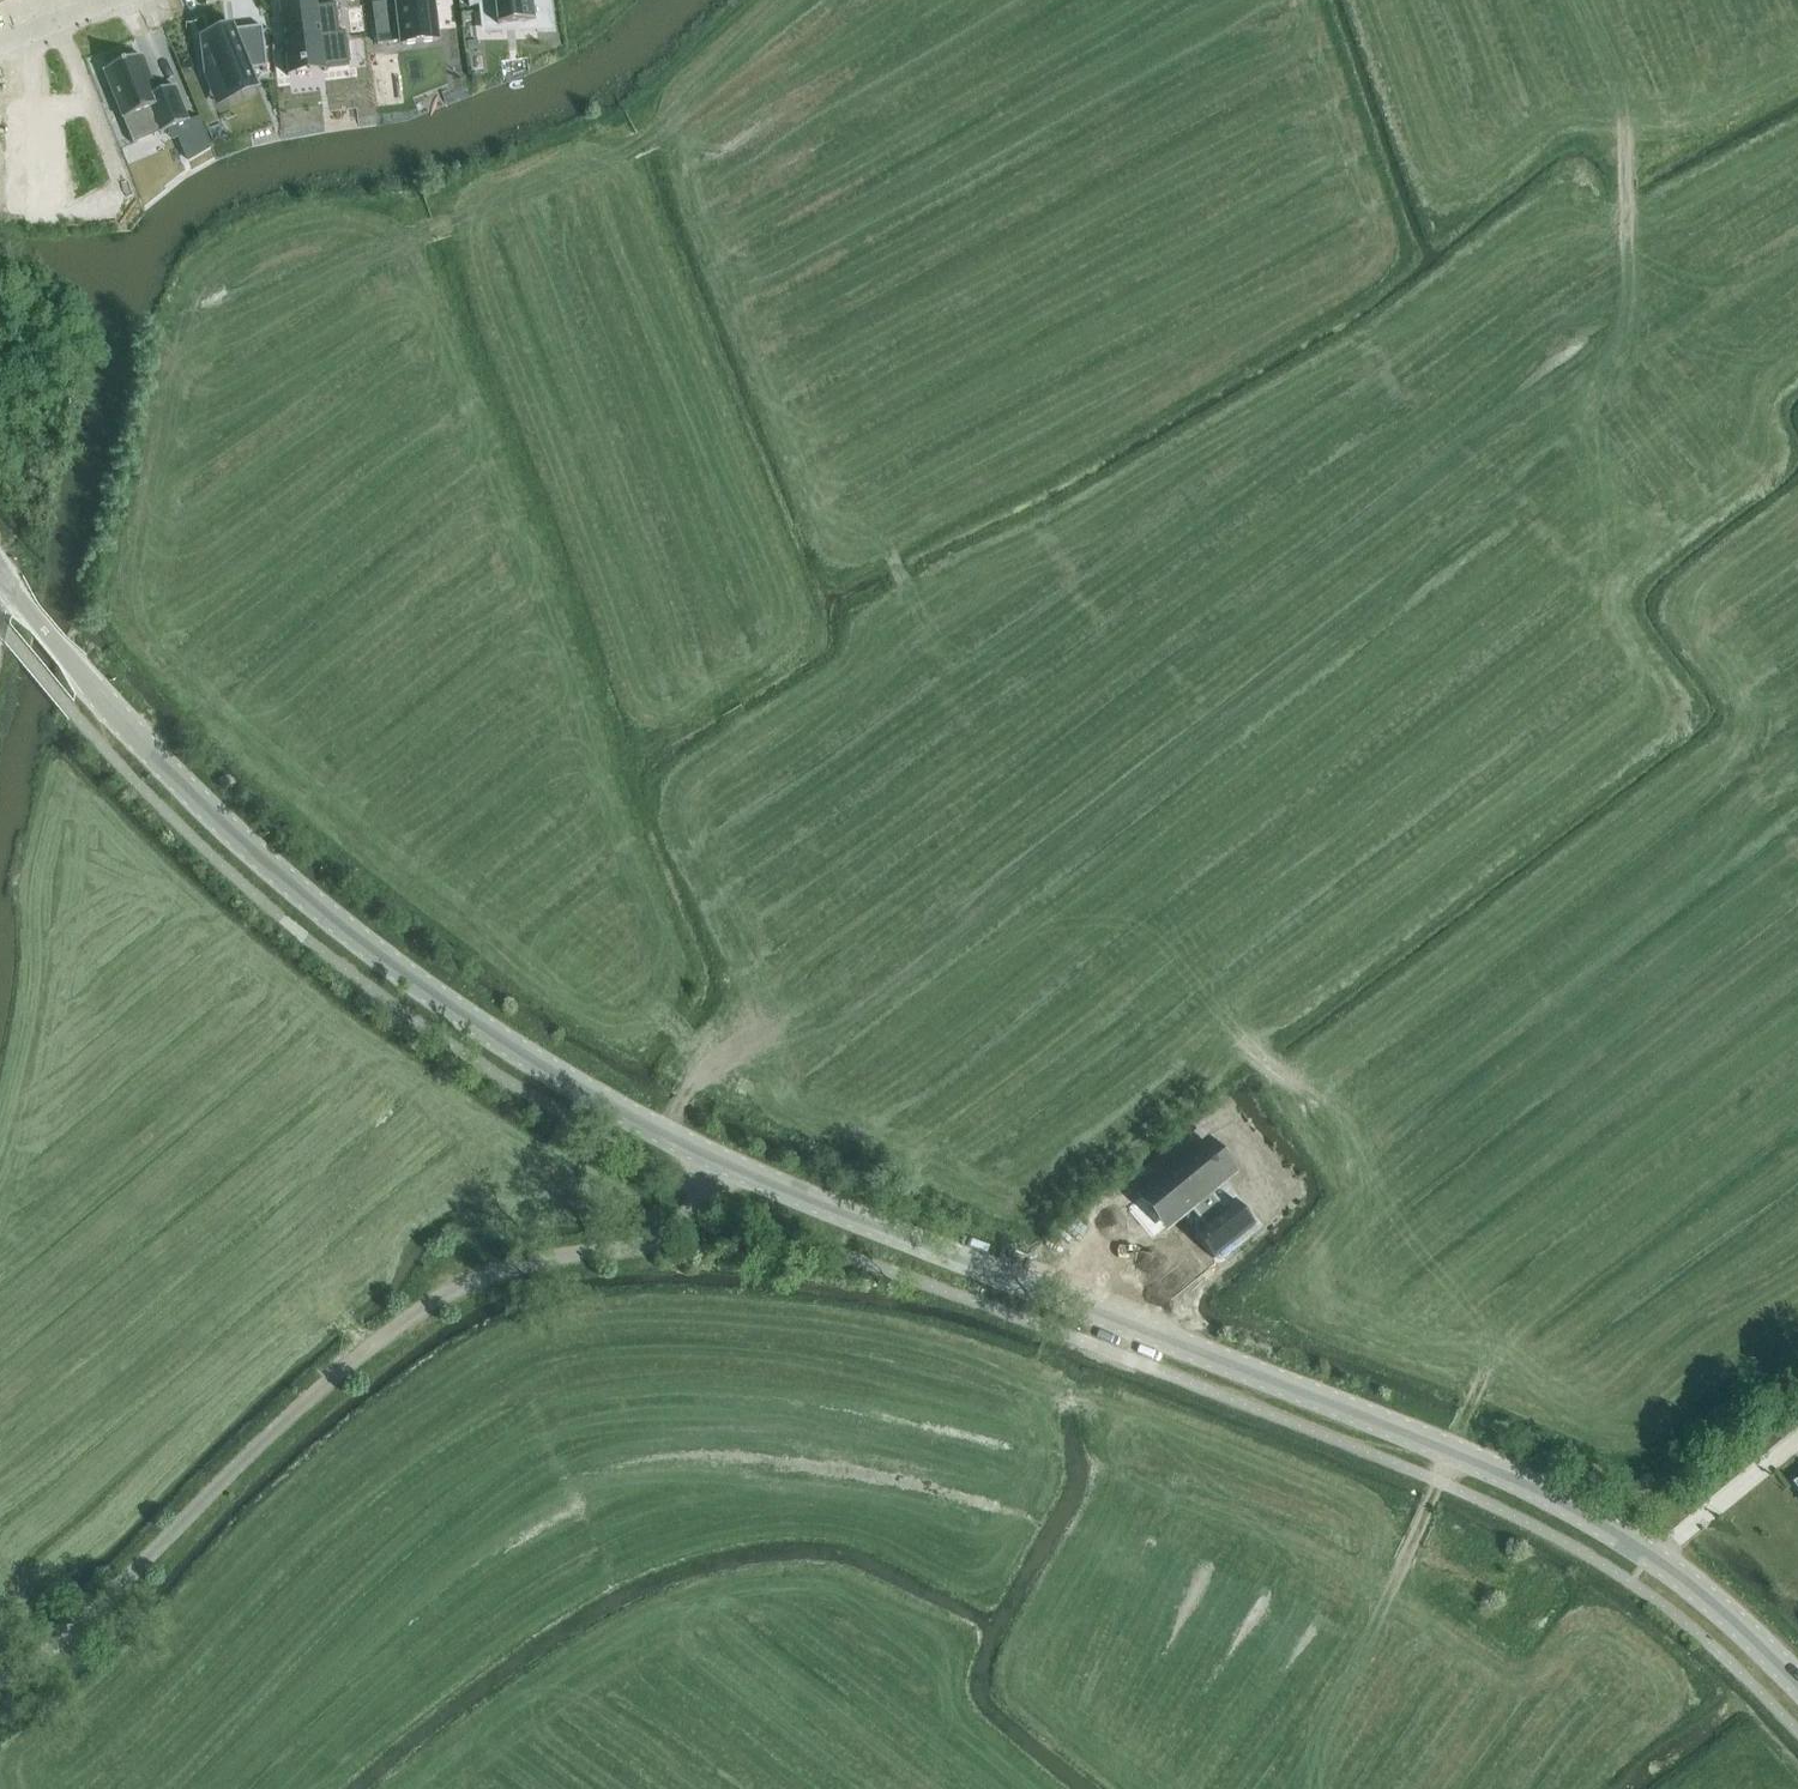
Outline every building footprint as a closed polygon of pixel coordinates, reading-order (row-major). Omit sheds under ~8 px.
[(278,3),(287,77),(289,76),(288,67),(295,66),(294,65),(299,65),(300,68),(305,67),(305,64),(322,62),(323,72),(325,72),(325,70),(349,67),(345,31),(339,32),(335,4),(317,6),(316,0),(314,0),(314,1),(280,5),(280,3),(278,3)] [(373,12),(377,45),(401,42),(401,46),(437,41),(432,0),(396,0),(397,9),(373,12)] [(468,7),(477,6),(480,29),(535,22),(536,32),(555,32),(551,0),(467,0),(468,7)] [(209,33),(198,38),(203,76),(218,74),(228,98),(257,86),(251,70),(267,68),(262,27),(235,30),(232,24),(209,33)] [(141,56),(103,71),(133,145),(134,144),(133,142),(158,131),(159,133),(188,122),(174,86),(156,94),(141,56)] [(1199,1149),(1142,1195),(1166,1225),(1189,1206),(1203,1223),(1193,1232),(1214,1257),(1256,1223),(1235,1198),(1224,1206),(1210,1189),(1223,1178),(1199,1149)] [(1210,1257),(1195,1251),(1186,1271),(1145,1254),(1137,1275),(1173,1290),(1177,1280),(1198,1288),(1210,1257)]
